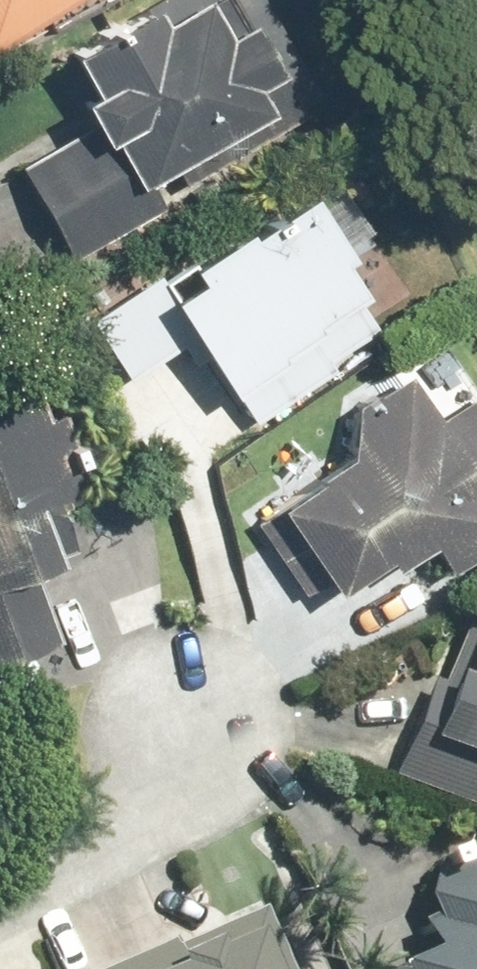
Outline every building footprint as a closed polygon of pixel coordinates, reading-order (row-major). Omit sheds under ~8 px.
[(85,0),(0,0),(0,54),(85,0)] [(68,256),(304,108),(237,0),(151,0),(73,49),(101,94),(4,155),(68,256)] [(219,391),(245,427),(320,374),(313,365),(365,328),(321,266),(332,258),(286,193),(149,289),(141,278),(77,322),(115,377),(170,338),(211,397),(219,391)] [(262,507),(318,589),(371,553),(378,564),(418,537),(438,566),(476,540),(476,534),(461,511),(476,500),(476,421),(458,393),(421,418),(389,373),(342,405),(326,463),(262,507)] [(52,643),(24,573),(65,557),(45,508),(82,494),(50,413),(30,420),(18,389),(0,396),(0,663),(52,643)] [(393,775),(476,808),(476,624),(472,622),(448,682),(433,676),(393,775)] [(453,854),(426,866),(412,897),(418,913),(408,919),(417,948),(378,965),(380,968),(476,968),(476,865),(453,854)] [(88,968),(282,968),(255,910),(173,946),(168,934),(88,968)]
